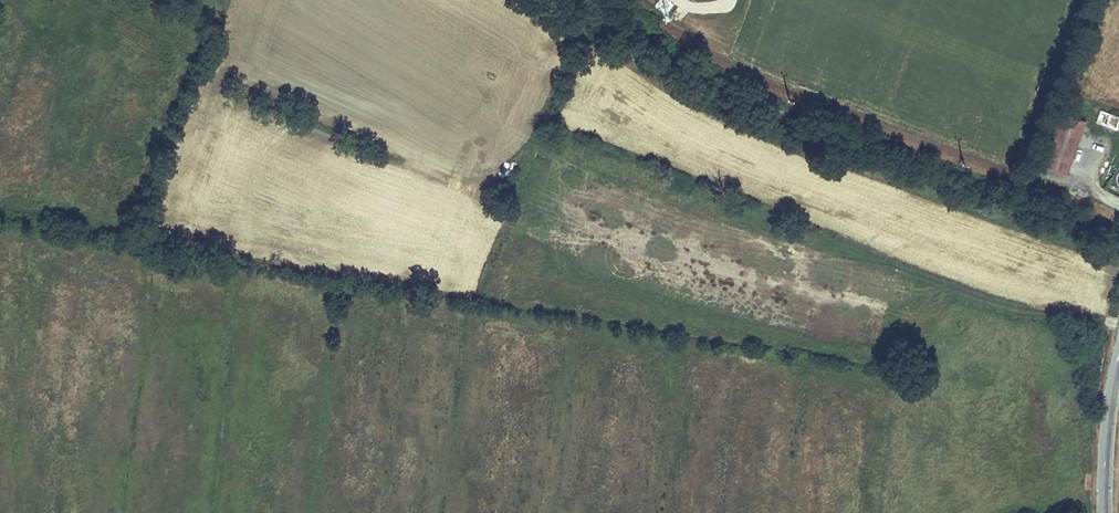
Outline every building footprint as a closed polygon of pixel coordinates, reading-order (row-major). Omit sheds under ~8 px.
[(1057,114),(1039,168),(1064,177),(1083,123),(1057,114)]
